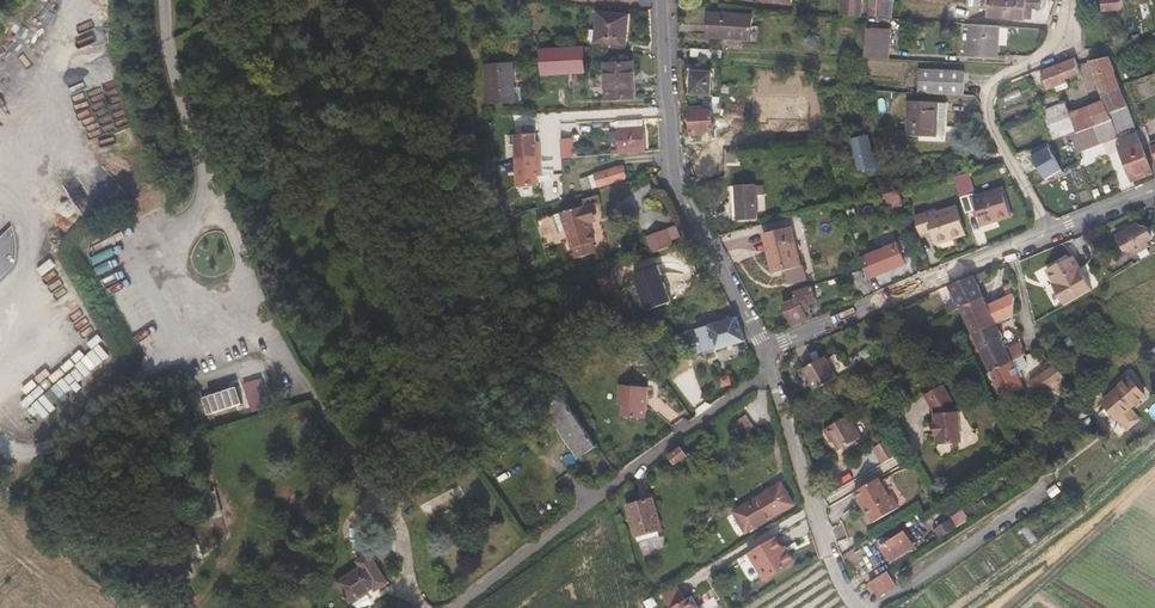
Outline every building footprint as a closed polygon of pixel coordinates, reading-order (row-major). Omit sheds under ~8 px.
[(864,16),(866,0),(846,0),(845,15),(864,16)] [(1034,0),(997,0),(996,18),(1033,20),(1033,12),(1034,0)] [(1033,12),(1040,12),(1048,12),(1049,0),(1034,0),(1033,12)] [(1111,11),(1130,9),(1129,0),(1110,0),(1111,11)] [(880,2),(878,15),(891,16),(893,3),(880,2)] [(754,15),(711,12),(710,34),(753,37),(754,15)] [(601,13),(598,43),(629,46),(631,16),(601,13)] [(1004,57),(1006,27),(977,24),(975,55),(1004,57)] [(870,56),(893,58),(895,30),(874,29),(870,56)] [(1130,34),(1119,36),(1121,44),(1132,42),(1130,34)] [(705,46),(690,44),(690,53),(705,54),(705,46)] [(705,46),(705,54),(720,55),(720,46),(705,46)] [(583,47),(542,50),(544,74),(571,72),(585,70),(583,47)] [(1117,112),(1131,107),(1114,56),(1094,62),(1112,101),(1117,112)] [(1046,71),(1052,85),(1053,88),(1062,85),(1071,82),(1070,78),(1085,71),(1083,63),(1080,58),(1046,71)] [(606,62),(608,98),(635,96),(631,60),(606,62)] [(485,66),(489,102),(515,100),(511,64),(485,66)] [(691,70),(693,90),(714,89),(712,68),(691,70)] [(923,76),(970,79),(970,72),(924,69),(923,76)] [(1042,71),(1048,83),(1049,86),(1052,85),(1046,71),(1046,70),(1042,71)] [(1042,71),(1038,73),(1043,84),(1048,83),(1042,71)] [(923,92),(969,95),(970,79),(923,76),(923,92)] [(1048,98),(1052,107),(1068,100),(1064,91),(1048,98)] [(935,119),(936,103),(936,101),(906,99),(904,133),(934,135),(935,119)] [(1052,107),(1063,134),(1078,128),(1085,125),(1080,114),(1074,102),(1070,103),(1068,100),(1052,107)] [(1080,114),(1085,125),(1117,112),(1112,101),(1080,114)] [(690,106),(693,132),(706,131),(706,128),(718,127),(716,106),(704,107),(704,104),(690,106)] [(1124,131),(1138,125),(1131,107),(1117,112),(1085,125),(1078,128),(1086,148),(1125,133),(1124,131)] [(621,122),(624,148),(650,145),(647,119),(645,119),(644,112),(622,114),(622,121),(621,122)] [(706,131),(693,132),(693,142),(707,141),(706,131)] [(1134,179),(1154,172),(1140,131),(1125,137),(1126,140),(1123,142),(1122,144),(1134,179)] [(515,134),(520,187),(541,185),(540,175),(539,168),(543,167),(541,148),(538,149),(537,141),(536,133),(515,134)] [(869,133),(851,137),(858,170),(877,165),(869,133)] [(575,156),(574,136),(562,137),(563,157),(575,156)] [(982,153),(978,144),(970,146),(975,155),(982,153)] [(1046,178),(1063,169),(1050,145),(1033,154),(1046,178)] [(977,158),(975,155),(970,146),(955,154),(961,166),(977,158)] [(602,172),(605,182),(631,173),(628,163),(602,172)] [(965,199),(969,210),(977,208),(979,215),(983,214),(986,222),(1014,213),(1005,186),(981,194),(973,169),(957,174),(965,199)] [(743,200),(744,213),(758,212),(763,212),(761,181),(743,181),(743,200)] [(881,197),(883,204),(894,201),(892,194),(881,197)] [(586,204),(564,211),(569,228),(575,246),(576,245),(578,250),(572,252),(574,257),(597,249),(595,240),(597,239),(592,220),(596,219),(591,203),(586,205),(586,204)] [(918,213),(923,227),(933,224),(962,214),(959,206),(931,214),(929,210),(918,213)] [(569,228),(564,211),(556,214),(561,231),(569,228)] [(967,231),(962,214),(933,224),(935,229),(939,239),(967,231)] [(776,269),(791,265),(803,262),(801,254),(792,222),(766,229),(776,269)] [(1137,251),(1151,243),(1149,239),(1153,237),(1154,229),(1154,228),(1150,225),(1140,222),(1134,226),(1132,224),(1117,232),(1122,240),(1121,245),(1124,249),(1131,251),(1136,249),(1137,251)] [(652,231),(658,248),(677,240),(671,223),(652,231)] [(933,224),(923,227),(925,232),(935,229),(933,224)] [(16,263),(12,227),(0,239),(0,279),(16,263)] [(864,256),(868,267),(870,276),(878,273),(879,274),(910,264),(903,243),(874,252),(874,253),(864,256)] [(803,262),(791,265),(794,278),(810,273),(804,253),(801,254),(803,262)] [(1063,288),(1070,301),(1093,287),(1074,255),(1050,268),(1057,282),(1059,281),(1063,288)] [(596,265),(598,271),(614,265),(612,259),(596,265)] [(614,265),(598,271),(602,284),(618,278),(614,265)] [(972,275),(978,285),(983,283),(989,272),(988,268),(972,275)] [(958,302),(960,307),(983,295),(978,285),(972,275),(950,284),(958,302)] [(786,301),(789,309),(809,302),(818,298),(813,284),(797,290),(799,296),(786,301)] [(960,307),(971,331),(997,322),(1013,315),(1015,295),(1012,291),(1011,284),(1004,285),(1007,296),(988,305),(983,295),(960,307)] [(789,309),(794,322),(808,317),(808,316),(806,310),(811,308),(812,308),(809,302),(789,309)] [(948,313),(960,307),(958,302),(946,308),(948,313)] [(705,348),(745,336),(736,312),(683,330),(687,344),(695,349),(704,346),(705,348)] [(997,322),(971,331),(972,332),(968,335),(976,353),(980,351),(989,371),(1013,359),(1025,354),(1027,353),(1022,339),(1007,345),(997,322)] [(65,398),(95,367),(69,343),(39,374),(65,398)] [(804,364),(814,386),(837,374),(826,353),(804,364)] [(1025,354),(1013,359),(1020,376),(1023,375),(1020,368),(1025,366),(1029,362),(1025,354)] [(1013,359),(989,371),(1001,396),(1012,394),(1024,385),(1020,376),(1013,359)] [(1030,380),(1042,396),(1066,378),(1061,370),(1053,363),(1030,380)] [(721,373),(722,382),(732,379),(729,371),(721,373)] [(1099,401),(1130,379),(1126,374),(1096,397),(1099,401)] [(251,411),(271,406),(264,377),(244,381),(251,411)] [(1140,393),(1130,379),(1099,401),(1119,426),(1131,416),(1123,406),(1140,393)] [(624,402),(624,414),(646,415),(647,383),(621,382),(620,402),(624,402)] [(954,406),(941,382),(923,392),(930,407),(931,418),(929,418),(929,429),(931,429),(932,438),(956,437),(954,406)] [(578,448),(596,437),(564,387),(547,398),(578,448)] [(225,391),(200,396),(205,421),(239,414),(237,405),(229,406),(225,391)] [(839,445),(852,437),(856,435),(844,413),(821,425),(826,434),(827,433),(835,447),(839,445)] [(753,426),(749,421),(736,429),(740,435),(753,426)] [(714,444),(731,440),(727,422),(710,426),(714,444)] [(879,457),(894,448),(885,432),(870,442),(879,457)] [(687,444),(682,437),(667,448),(671,455),(687,444)] [(854,441),(852,437),(839,445),(841,449),(854,441)] [(879,493),(869,474),(845,488),(862,519),(889,504),(882,492),(879,493)] [(787,502),(773,479),(725,507),(739,530),(787,502)] [(628,531),(655,526),(649,495),(622,500),(628,531)] [(379,540),(356,509),(344,518),(348,524),(327,541),(342,562),(364,545),(367,549),(379,540)] [(928,539),(943,529),(936,520),(922,529),(928,539)] [(656,532),(655,526),(628,531),(630,537),(656,532)] [(901,548),(890,533),(869,547),(880,563),(901,548)] [(743,548),(748,558),(770,544),(766,536),(743,548)] [(770,544),(748,558),(756,575),(783,560),(775,546),(772,548),(770,544)] [(356,559),(360,566),(337,579),(352,604),(390,581),(371,550),(356,559)] [(876,593),(895,580),(887,568),(869,580),(876,593)] [(664,601),(667,606),(684,596),(681,591),(664,601)] [(667,606),(668,607),(693,607),(689,600),(686,602),(684,596),(667,606)]
